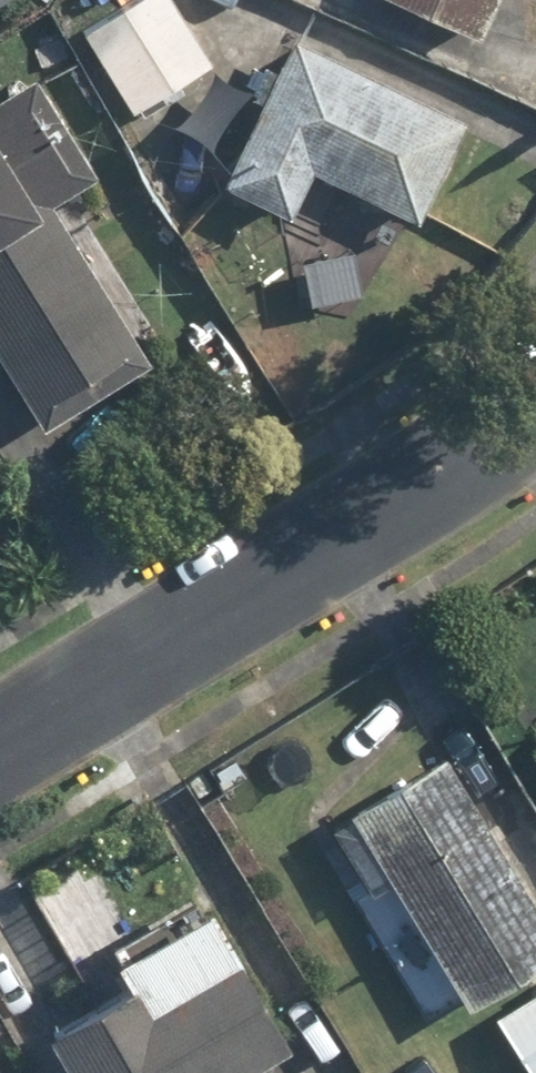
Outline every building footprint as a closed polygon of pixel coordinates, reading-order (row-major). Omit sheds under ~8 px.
[(173,0),(129,0),(76,31),(127,120),(213,71),(173,0)] [(499,39),(515,0),(400,0),(499,39)] [(469,119),(298,37),(225,189),(293,221),(314,177),(418,227),(469,119)] [(95,169),(41,81),(0,106),(0,227),(95,169)] [(0,261),(0,341),(54,426),(153,364),(63,221),(0,261)] [(390,943),(436,1021),(535,962),(535,897),(458,765),(329,841),(347,871),(295,900),(336,973),(390,943)] [(54,1032),(76,1072),(246,1072),(290,1049),(207,896),(110,949),(132,990),(54,1032)]
